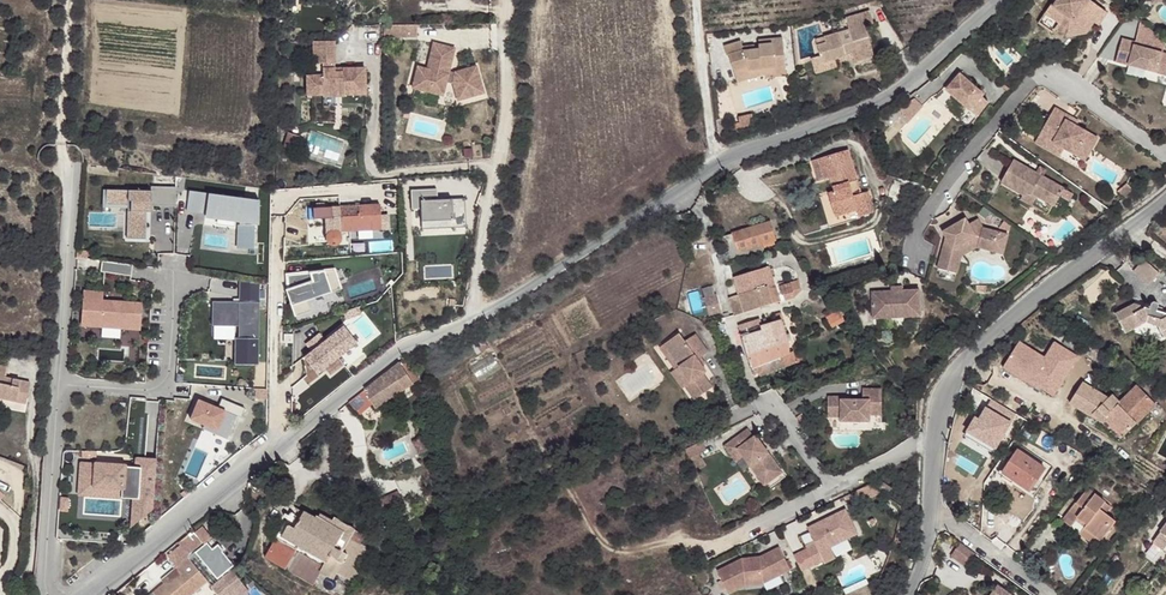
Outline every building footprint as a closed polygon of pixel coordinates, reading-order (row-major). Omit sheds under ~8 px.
[(1047,9),(1073,27),(1087,22),(1093,14),(1098,18),(1102,20),(1111,7),(1102,0),(1054,0),(1047,9)] [(1151,0),(1148,0),(1145,4),(1151,9),(1155,3),(1151,0)] [(1047,9),(1041,19),(1057,29),(1060,25),(1072,33),(1091,27),(1098,18),(1093,14),(1087,22),(1073,27),(1047,9)] [(845,29),(819,36),(820,41),(811,44),(814,55),(816,63),(829,59),(838,57),(847,54),(849,59),(850,62),(869,57),(861,26),(870,23),(866,11),(842,18),(845,29)] [(386,28),(386,41),(420,40),(420,28),(386,28)] [(1135,44),(1136,41),(1123,37),(1117,60),(1165,74),(1165,53),(1135,44)] [(741,43),(723,50),(725,55),(727,54),(734,72),(747,67),(769,64),(771,74),(784,72),(779,39),(770,41),(770,46),(757,48),(758,51),(752,52),(745,54),(744,51),(741,43)] [(337,44),(316,45),(316,56),(337,56),(337,44)] [(428,73),(419,71),(414,91),(445,99),(448,85),(455,87),(460,104),(486,96),(478,70),(458,76),(457,80),(449,78),(456,52),(435,46),(428,73)] [(814,55),(806,57),(810,71),(831,64),(829,59),(816,63),(814,55)] [(337,56),(316,56),(316,67),(325,67),(325,79),(309,79),(309,98),(326,98),(337,92),(346,92),(346,98),(368,98),(367,71),(345,72),(345,75),(337,75),(337,56)] [(747,67),(734,72),(738,83),(757,76),(771,74),(769,64),(747,67)] [(414,91),(408,90),(406,99),(456,112),(490,101),(481,69),(478,70),(486,96),(460,104),(455,87),(448,85),(445,99),(414,91)] [(793,74),(793,83),(802,80),(800,72),(793,74)] [(984,96),(958,75),(945,91),(978,117),(989,104),(982,98),(984,96)] [(346,92),(337,92),(326,98),(326,100),(346,99),(346,98),(346,92)] [(922,109),(913,103),(898,114),(909,128),(922,109)] [(1055,106),(1039,133),(1063,147),(1084,160),(1097,136),(1077,124),(1066,118),(1068,114),(1055,106)] [(1079,120),(1068,114),(1066,118),(1077,124),(1079,120)] [(752,116),(739,119),(743,134),(756,131),(752,116)] [(303,135),(291,131),(286,146),(298,150),(303,135)] [(1063,147),(1039,133),(1035,141),(1058,154),(1063,147)] [(871,209),(865,187),(862,188),(851,144),(820,152),(826,173),(832,172),(835,186),(830,187),(836,211),(858,205),(859,209),(860,212),(871,209)] [(1036,173),(1014,160),(1001,182),(1024,195),(1032,194),(1036,196),(1055,207),(1064,189),(1042,176),(1036,173)] [(1039,166),(1036,173),(1042,176),(1046,170),(1039,166)] [(151,189),(115,188),(115,203),(129,203),(129,206),(128,237),(146,236),(147,203),(175,204),(176,185),(151,185),(151,189)] [(869,186),(865,187),(871,209),(875,208),(869,186)] [(129,206),(129,203),(115,203),(115,188),(104,188),(103,206),(129,206)] [(259,197),(190,188),(187,207),(206,209),(216,210),(240,213),(239,245),(254,246),(255,216),(259,216),(259,197)] [(438,191),(412,192),(413,211),(422,211),(422,223),(436,222),(436,230),(467,229),(466,200),(438,201),(438,191)] [(1032,194),(1024,195),(1021,199),(1032,205),(1036,196),(1032,194)] [(858,205),(836,211),(837,215),(859,209),(858,205)] [(309,224),(323,223),(325,247),(326,249),(327,252),(330,254),(333,254),(337,254),(340,252),(341,249),(342,246),(341,236),(381,233),(379,206),(309,213),(309,224)] [(994,250),(999,231),(983,228),(981,224),(972,229),(969,224),(966,218),(943,229),(946,236),(947,239),(948,241),(946,242),(943,244),(937,267),(956,272),(961,255),(978,246),(994,250)] [(972,229),(981,224),(979,219),(969,224),(972,229)] [(770,220),(721,236),(728,257),(739,253),(740,256),(764,249),(763,245),(776,240),(770,220)] [(436,230),(436,222),(422,223),(423,231),(436,230)] [(1008,234),(999,231),(994,250),(1003,253),(1008,234)] [(89,250),(77,248),(77,256),(89,257),(89,250)] [(1163,269),(1146,257),(1136,270),(1153,283),(1163,269)] [(134,263),(103,259),(102,270),(132,274),(134,263)] [(776,287),(770,269),(734,279),(739,295),(729,298),(734,313),(780,300),(776,287)] [(335,271),(288,275),(287,290),(298,317),(311,312),(306,301),(341,288),(335,271)] [(261,280),(240,277),(239,299),(213,299),(213,322),(239,323),(240,334),(236,334),(236,361),(260,361),(261,280)] [(798,280),(780,285),(784,299),(793,297),(801,290),(798,280)] [(780,285),(776,287),(780,300),(784,299),(780,285)] [(104,290),(85,288),(82,322),(142,326),(143,302),(104,299),(104,290)] [(890,291),(870,291),(870,317),(918,317),(918,291),(902,291),(890,291)] [(715,295),(705,298),(710,316),(720,313),(715,295)] [(1165,315),(1158,312),(1160,308),(1159,305),(1157,303),(1154,304),(1152,306),(1151,310),(1136,305),(1117,315),(1127,334),(1148,324),(1160,328),(1163,333),(1165,331),(1165,315)] [(743,337),(752,367),(791,352),(790,342),(782,314),(775,316),(777,323),(762,327),(760,321),(741,326),(744,337),(743,337)] [(1073,329),(1064,323),(1061,328),(1069,335),(1073,329)] [(693,360),(696,358),(703,352),(689,335),(679,343),(674,336),(659,349),(676,369),(689,385),(684,389),(694,401),(709,388),(699,376),(704,372),(699,366),(693,360)] [(355,340),(337,356),(330,348),(317,359),(324,366),(316,373),(329,388),(368,356),(355,340)] [(1045,359),(1017,343),(1011,354),(1020,359),(1017,364),(1040,377),(1042,372),(1048,375),(1045,380),(1057,388),(1076,356),(1054,343),(1045,359)] [(676,369),(659,349),(654,353),(671,373),(676,369)] [(758,374),(760,377),(796,362),(793,352),(791,352),(752,367),(754,375),(758,374)] [(1020,359),(1011,354),(1003,369),(1034,387),(1036,383),(1054,394),(1057,388),(1045,380),(1048,375),(1042,372),(1040,377),(1017,364),(1020,359)] [(359,395),(350,402),(360,415),(375,403),(377,406),(379,405),(394,393),(396,395),(415,382),(404,368),(408,364),(404,359),(399,363),(391,368),(365,390),(359,395)] [(419,379),(408,364),(404,368),(415,382),(419,379)] [(681,391),(684,389),(689,385),(676,369),(671,373),(668,375),(681,391)] [(0,372),(0,405),(18,409),(20,404),(29,406),(32,391),(8,385),(10,374),(0,372)] [(1106,416),(1123,433),(1156,402),(1136,383),(1119,398),(1113,392),(1109,395),(1083,378),(1069,400),(1091,415),(1093,412),(1100,420),(1106,416)] [(269,386),(257,385),(256,396),(269,397),(269,386)] [(869,406),(880,406),(880,389),(865,389),(865,400),(852,400),(843,400),(842,396),(827,396),(827,416),(840,417),(840,421),(868,421),(868,415),(869,406)] [(201,397),(193,416),(207,421),(220,427),(218,431),(230,436),(239,413),(243,414),(247,405),(224,396),(220,405),(201,397)] [(1013,425),(1019,416),(993,400),(990,407),(1010,423),(1013,425)] [(29,406),(20,404),(18,409),(27,412),(29,406)] [(880,415),(880,406),(869,406),(868,415),(880,415)] [(980,423),(989,427),(1003,433),(1008,423),(985,412),(980,423)] [(1124,435),(1123,433),(1106,416),(1100,420),(1119,440),(1124,435)] [(218,431),(220,427),(207,421),(205,426),(218,431)] [(989,427),(986,436),(999,441),(1003,433),(989,427)] [(1045,434),(1036,428),(1033,433),(1042,438),(1045,434)] [(762,485),(781,473),(768,454),(766,456),(761,448),(763,446),(756,436),(754,437),(748,429),(724,445),(728,451),(736,446),(742,455),(762,485)] [(430,450),(424,436),(418,439),(424,453),(430,450)] [(424,453),(418,439),(413,442),(420,456),(424,453)] [(701,439),(684,447),(688,457),(699,452),(705,449),(701,439)] [(734,460),(742,455),(736,446),(728,451),(734,460)] [(1002,472),(1028,491),(1044,469),(1017,451),(1002,472)] [(699,452),(688,457),(693,469),(705,463),(702,456),(701,457),(699,452)] [(1084,459),(1075,453),(1070,461),(1079,467),(1084,459)] [(138,465),(98,462),(97,483),(124,485),(123,495),(134,496),(139,496),(137,521),(156,506),(158,470),(154,470),(155,457),(143,456),(143,465),(138,465)] [(97,483),(98,462),(83,461),(81,493),(123,495),(124,485),(97,483)] [(890,482),(893,474),(881,470),(878,477),(890,482)] [(784,478),(781,473),(762,485),(759,488),(762,493),(784,478)] [(609,496),(624,488),(620,481),(605,488),(609,496)] [(1101,511),(1106,505),(1089,490),(1063,521),(1071,529),(1078,520),(1087,527),(1085,530),(1102,543),(1117,525),(1107,517),(1101,511)] [(406,506),(399,491),(385,497),(392,512),(406,506)] [(74,496),(64,496),(64,508),(74,509),(74,496)] [(392,512),(385,497),(380,499),(387,514),(392,512)] [(1141,514),(1147,506),(1143,503),(1137,510),(1141,514)] [(1112,510),(1106,505),(1101,511),(1107,517),(1112,510)] [(806,547),(814,563),(823,559),(818,550),(855,531),(844,508),(807,526),(814,543),(806,547)] [(356,530),(336,518),(334,522),(321,515),(319,520),(305,512),(296,528),(291,525),(282,541),(278,539),(268,556),(288,567),(287,568),(315,585),(322,573),(326,566),(333,570),(339,573),(354,582),(373,549),(362,543),(352,537),(356,530)] [(362,543),(366,535),(356,530),(352,537),(362,543)] [(1102,543),(1085,530),(1080,536),(1096,550),(1102,543)] [(186,559),(200,546),(190,534),(176,547),(186,559)] [(969,567),(978,555),(961,542),(953,554),(969,567)] [(740,557),(716,569),(720,578),(716,580),(720,588),(724,586),(726,591),(742,583),(762,582),(789,569),(778,546),(761,554),(760,552),(740,557)] [(206,586),(186,562),(159,583),(162,587),(152,594),(195,594),(206,586)] [(335,580),(339,573),(333,570),(326,566),(322,573),(335,580)] [(210,591),(213,594),(246,594),(230,575),(210,591)] [(1010,594),(998,585),(991,594),(1010,594)]
